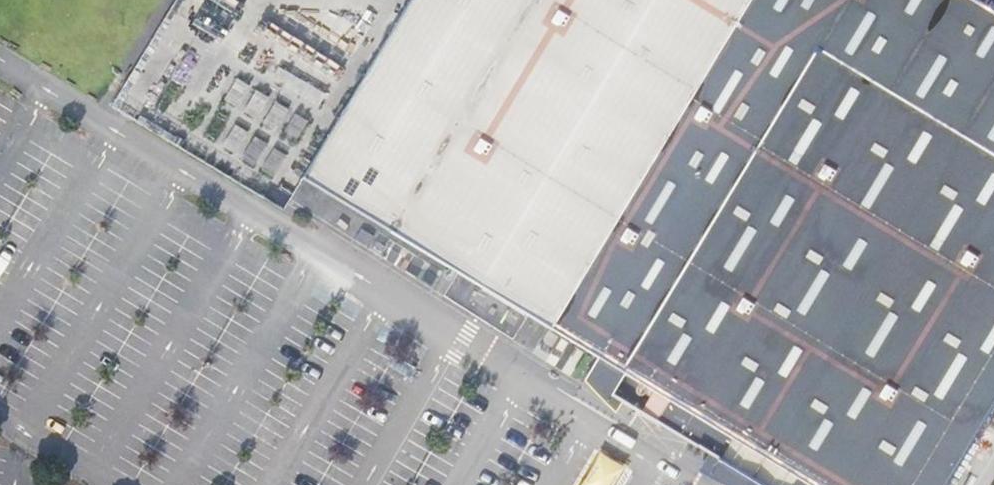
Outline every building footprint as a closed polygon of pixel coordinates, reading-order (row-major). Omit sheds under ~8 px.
[(411,186),(324,133),(298,175),(397,234),(599,356),(585,378),(622,400),(696,445),(750,478),(762,484),(943,484),(993,404),(993,11),(976,0),(527,0),(411,186)] [(324,133),(411,186),(527,0),(406,0),(324,133)] [(750,478),(696,445),(684,462),(698,471),(722,484),(762,484),(750,478)]
